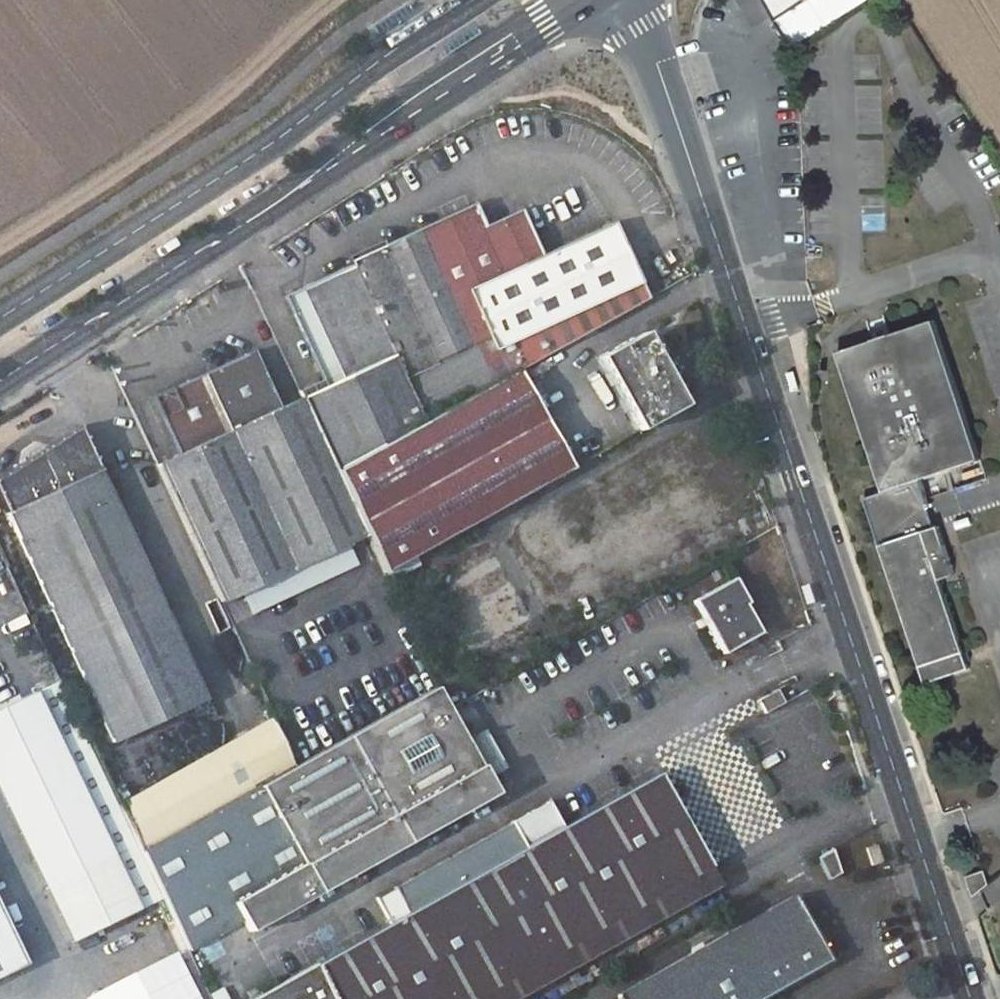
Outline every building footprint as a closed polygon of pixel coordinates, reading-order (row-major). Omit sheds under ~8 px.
[(775,20),(809,0),(763,0),(775,20)] [(515,376),(645,303),(609,228),(534,263),(518,229),(484,245),(469,212),(436,227),(491,343),(509,380),(515,376)] [(518,229),(469,212),(484,245),(518,229)] [(883,214),(862,214),(862,228),(883,228),(883,214)] [(349,268),(405,384),(410,382),(427,416),(495,383),(479,348),(491,343),(436,227),(349,268)] [(349,271),(283,303),(323,390),(300,402),(336,477),(423,428),(349,271)] [(838,348),(882,485),(917,474),(976,455),(932,318),(838,348)] [(681,411),(639,338),(595,364),(635,436),(681,411)] [(154,470),(219,609),(366,542),(336,477),(300,402),(278,412),(251,355),(147,404),(174,461),(154,470)] [(570,473),(515,376),(509,380),(423,428),(336,477),(366,542),(383,577),(570,473)] [(98,475),(77,431),(0,481),(0,506),(5,517),(98,475)] [(877,536),(922,672),(966,657),(936,568),(932,556),(945,551),(934,518),(931,519),(917,474),(882,485),(863,491),(877,536)] [(5,517),(113,746),(204,703),(98,475),(5,517)] [(520,534),(491,549),(528,623),(558,608),(520,534)] [(936,568),(949,564),(945,551),(932,556),(936,568)] [(465,574),(449,582),(464,614),(480,606),(465,574)] [(743,607),(729,582),(691,603),(720,655),(756,635),(741,608),(743,607)] [(469,751),(436,690),(294,768),(138,854),(183,950),(239,921),(245,933),(494,796),(484,778),(494,773),(479,745),(469,751)] [(783,705),(777,694),(758,705),(763,716),(783,705)] [(0,712),(0,805),(40,890),(75,964),(143,933),(32,696),(0,712)] [(272,722),(115,804),(138,854),(294,768),(272,722)] [(326,998),(482,998),(707,871),(654,777),(560,830),(406,917),(312,969),(326,998)] [(560,830),(545,804),(392,891),(406,917),(560,830)] [(878,863),(872,846),(862,850),(868,867),(878,863)] [(815,858),(827,879),(836,874),(829,850),(815,858)] [(982,870),(965,877),(972,895),(979,891),(988,884),(982,870)] [(707,871),(482,998),(522,998),(718,888),(707,871)] [(618,998),(771,998),(824,970),(789,905),(618,998)] [(0,922),(0,998),(6,998),(31,988),(20,966),(0,922)] [(312,969),(259,998),(326,998),(312,969)] [(210,994),(212,998),(229,998),(223,988),(210,994)]
